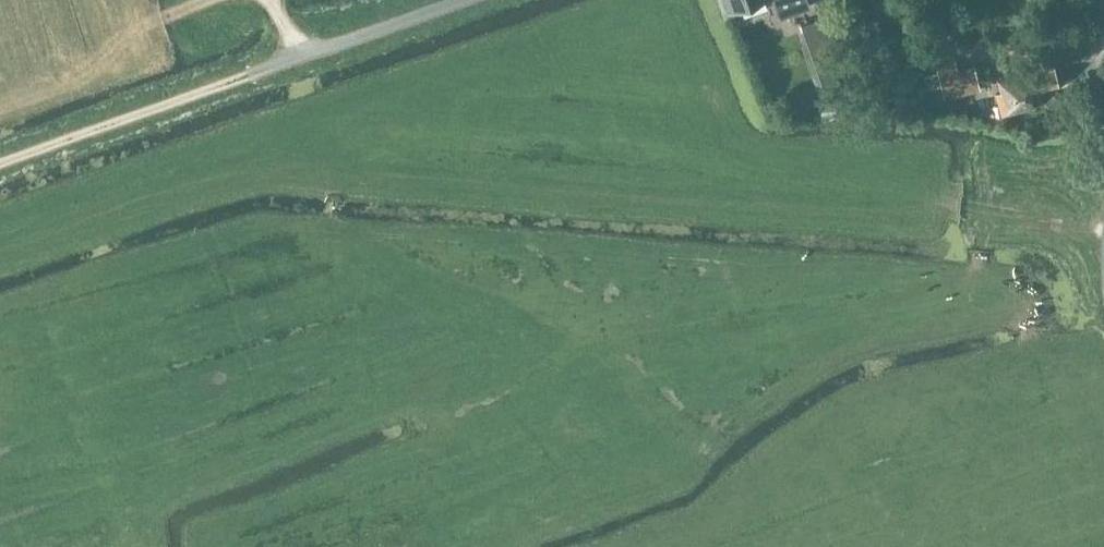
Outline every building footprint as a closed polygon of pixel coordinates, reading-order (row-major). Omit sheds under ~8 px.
[(730,10),(760,0),(727,0),(730,10)] [(779,15),(810,5),(808,0),(774,0),(779,15)] [(831,48),(821,18),(802,24),(812,54),(831,48)] [(953,91),(979,84),(978,79),(982,78),(980,68),(976,69),(974,64),(957,68),(955,57),(935,61),(938,72),(925,75),(928,89),(941,86),(942,92),(952,89),(953,91)] [(1000,92),(995,93),(1001,116),(1034,108),(1030,92),(1058,85),(1053,63),(1024,70),(1024,74),(997,80),(1000,92)]
